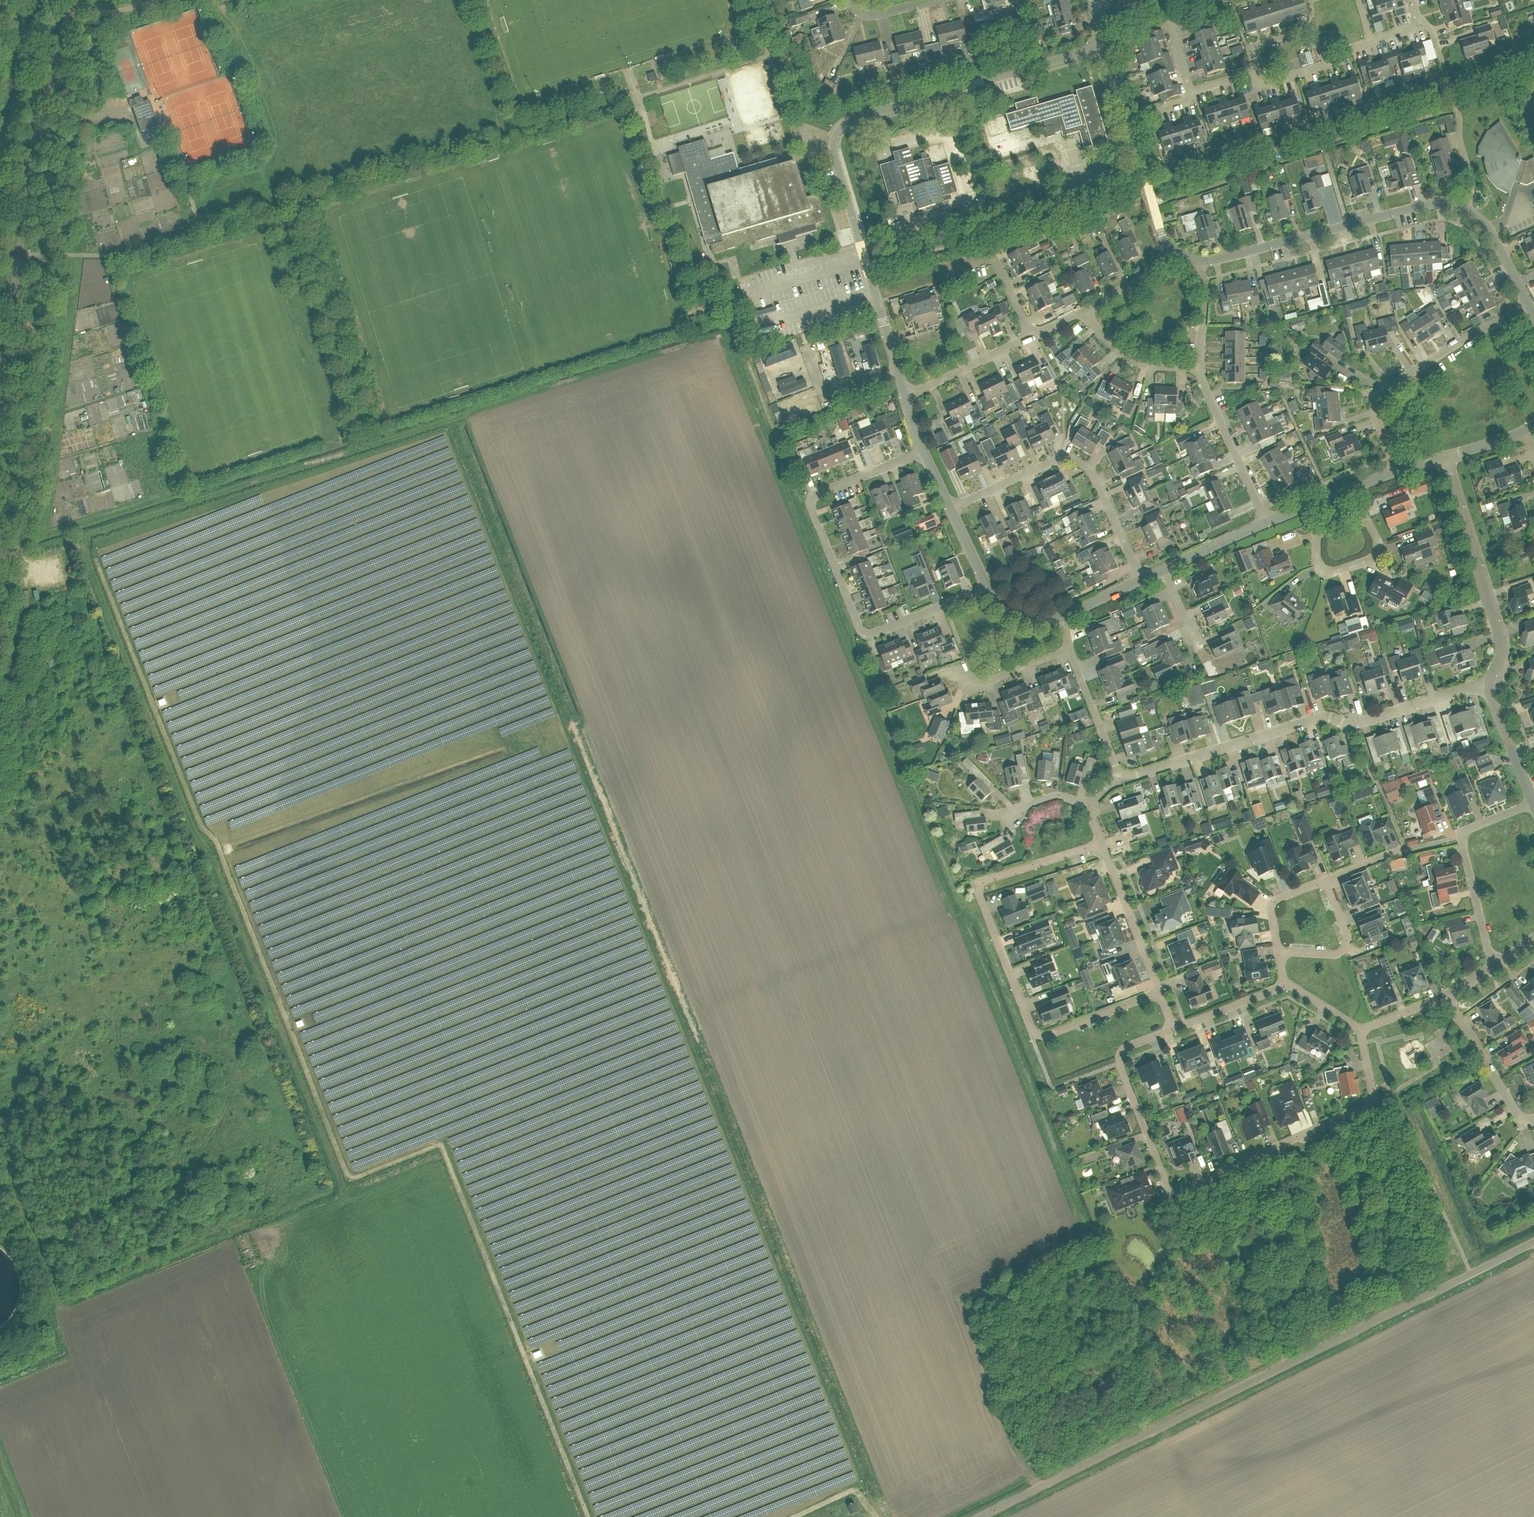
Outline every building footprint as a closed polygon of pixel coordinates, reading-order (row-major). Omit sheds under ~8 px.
[(797,1),(801,12),(813,8),(811,2),(817,0),(799,0),(797,1)] [(1043,0),(1039,0),(1029,3),(1030,8),(1044,5),(1043,0)] [(1072,12),(1069,0),(1065,0),(1050,4),(1053,17),(1072,12)] [(1120,8),(1135,4),(1134,0),(1117,0),(1120,8)] [(1271,27),(1283,23),(1277,3),(1274,3),(1268,5),(1266,0),(1261,2),(1262,7),(1265,6),(1271,27)] [(1295,19),(1289,0),(1286,0),(1280,2),(1279,0),(1273,0),(1274,3),(1277,3),(1283,23),(1295,19)] [(1295,19),(1307,15),(1303,0),(1289,0),(1295,19)] [(1384,0),(1373,0),(1376,9),(1369,11),(1373,25),(1383,21),(1381,14),(1388,13),(1384,0)] [(1388,13),(1394,11),(1396,17),(1406,14),(1401,0),(1384,0),(1388,13)] [(1462,5),(1461,0),(1440,0),(1443,11),(1462,5)] [(1028,11),(1025,2),(1015,5),(1017,14),(1028,11)] [(1259,30),(1271,27),(1265,6),(1262,7),(1256,9),(1254,4),(1249,6),(1250,11),(1253,10),(1259,30)] [(1462,5),(1443,11),(1447,24),(1455,22),(1457,28),(1471,23),(1467,10),(1464,11),(1462,5)] [(1253,10),(1250,11),(1244,13),(1242,8),(1237,10),(1238,15),(1241,14),(1247,34),(1259,30),(1253,10)] [(1501,15),(1499,8),(1489,11),(1491,18),(1501,15)] [(816,19),(813,11),(807,13),(808,15),(795,20),(795,18),(788,20),(791,28),(816,19)] [(1076,24),(1072,12),(1053,17),(1056,29),(1060,28),(1062,35),(1074,32),(1072,25),(1076,24)] [(813,31),(811,32),(813,37),(815,36),(822,34),(840,28),(836,15),(817,21),(820,29),(813,31)] [(962,22),(949,25),(955,50),(961,49),(959,42),(967,41),(962,22)] [(955,50),(949,25),(936,28),(940,43),(932,45),(937,66),(943,64),(941,54),(943,54),(941,47),(953,44),(955,51),(955,50)] [(1493,39),(1489,26),(1475,30),(1477,36),(1460,42),(1465,58),(1488,51),(1485,42),(1493,39)] [(840,28),(822,34),(823,39),(826,46),(845,40),(840,28)] [(1190,43),(1191,47),(1217,39),(1213,29),(1195,35),(1197,41),(1190,43)] [(1053,40),(1050,30),(1037,33),(1038,39),(1042,38),(1044,42),(1053,40)] [(1137,55),(1137,56),(1160,49),(1158,43),(1165,40),(1162,31),(1149,35),(1151,41),(1138,44),(1141,54),(1137,55)] [(937,66),(932,45),(924,47),(921,32),(908,35),(913,54),(925,51),(927,58),(929,57),(931,67),(937,66)] [(900,57),(913,54),(908,35),(895,38),(900,57)] [(1201,55),(1220,49),(1217,39),(1191,47),(1192,51),(1199,49),(1201,55)] [(879,42),(867,45),(871,64),(884,61),(879,42)] [(976,54),(973,42),(967,43),(970,56),(976,54)] [(1408,55),(1414,74),(1424,71),(1423,68),(1426,68),(1428,64),(1422,43),(1412,46),(1414,53),(1408,55)] [(871,64),(867,45),(854,49),(858,68),(866,66),(868,74),(873,73),(871,64)] [(1150,63),(1151,69),(1172,63),(1169,53),(1162,55),(1160,49),(1137,56),(1140,66),(1150,63)] [(1223,59),(1220,49),(1201,55),(1203,60),(1196,62),(1197,67),(1223,59)] [(1404,77),(1414,74),(1408,55),(1402,57),(1400,50),(1390,53),(1394,66),(1400,64),(1404,77)] [(1376,65),(1382,84),(1392,81),(1391,76),(1395,75),(1392,67),(1394,66),(1390,53),(1380,56),(1382,63),(1376,65)] [(1223,59),(1197,67),(1198,71),(1205,69),(1207,75),(1226,69),(1223,59)] [(1376,65),(1370,67),(1368,60),(1358,63),(1362,76),(1368,74),(1372,87),(1382,84),(1376,65)] [(899,63),(893,64),(896,77),(902,76),(899,63)] [(1151,87),(1170,81),(1168,74),(1175,72),(1172,63),(1151,69),(1153,75),(1148,76),(1151,87)] [(896,77),(893,64),(887,66),(891,79),(896,77)] [(1352,80),(1346,82),(1352,101),(1362,98),(1354,72),(1350,74),(1352,80)] [(876,85),(873,73),(867,75),(870,87),(876,85)] [(1334,79),(1342,104),(1352,101),(1346,82),(1340,84),(1338,77),(1334,79)] [(826,94),(832,82),(826,79),(820,91),(826,94)] [(1326,88),(1332,107),(1342,104),(1334,79),(1330,80),(1332,87),(1326,88)] [(1172,87),(1170,81),(1151,87),(1154,97),(1167,93),(1168,99),(1182,95),(1179,85),(1172,87)] [(832,82),(826,94),(831,97),(837,85),(832,82)] [(1322,110),(1332,107),(1326,88),(1320,90),(1318,83),(1314,85),(1322,110)] [(1322,110),(1314,85),(1310,86),(1312,93),(1306,95),(1312,114),(1322,110)] [(1109,147),(1091,87),(1076,92),(1077,96),(1073,97),(1073,96),(1038,106),(1036,98),(1015,105),(1017,113),(1006,116),(1011,131),(1043,121),(1045,129),(1043,129),(1046,138),(1056,135),(1055,133),(1061,131),(1062,137),(1079,132),(1084,149),(1092,147),(1093,151),(1109,147)] [(1240,101),(1234,103),(1240,121),(1250,118),(1242,92),(1238,94),(1240,101)] [(1286,103),(1292,122),(1302,119),(1294,93),(1289,95),(1291,101),(1286,103)] [(132,107),(141,132),(155,127),(153,119),(154,116),(150,103),(147,102),(143,103),(141,97),(134,99),(136,105),(132,107)] [(1222,99),(1230,124),(1240,121),(1234,103),(1229,104),(1227,97),(1222,99)] [(1274,99),(1282,125),(1292,122),(1286,103),(1280,105),(1278,98),(1274,99)] [(1220,127),(1230,124),(1222,99),(1218,100),(1220,107),(1214,109),(1220,127)] [(1272,128),(1282,125),(1274,99),(1270,101),(1272,107),(1266,109),(1272,128)] [(1210,131),(1220,127),(1214,109),(1209,111),(1207,103),(1202,105),(1210,131)] [(1272,128),(1266,109),(1260,111),(1258,104),(1254,106),(1262,131),(1272,128)] [(1191,117),(1187,118),(1195,144),(1205,141),(1199,122),(1193,124),(1191,117)] [(1179,128),(1185,147),(1195,144),(1187,118),(1182,120),(1184,126),(1179,128)] [(1454,135),(1450,118),(1443,120),(1448,137),(1454,135)] [(1500,121),(1501,123),(1488,134),(1479,148),(1479,157),(1485,158),(1485,164),(1488,178),(1497,189),(1509,196),(1509,197),(1509,198),(1514,183),(1527,187),(1533,183),(1533,159),(1527,163),(1521,161),(1500,121)] [(1335,122),(1327,124),(1330,132),(1338,130),(1335,122)] [(1175,150),(1185,147),(1179,128),(1173,130),(1171,123),(1167,124),(1175,150)] [(1175,150),(1167,124),(1163,126),(1165,132),(1159,134),(1165,153),(1175,150)] [(1453,159),(1447,139),(1432,144),(1435,155),(1432,156),(1439,179),(1454,175),(1449,160),(1453,159)] [(806,199),(798,172),(795,162),(780,167),(777,159),(739,170),(737,165),(734,154),(711,160),(705,141),(678,148),(680,154),(668,157),(674,177),(685,174),(707,248),(711,247),(714,254),(749,244),(777,236),(780,245),(777,246),(785,244),(784,241),(813,233),(817,231),(816,230),(815,225),(825,222),(817,196),(810,198),(806,199)] [(1238,155),(1236,147),(1230,149),(1231,152),(1227,153),(1229,158),(1238,155)] [(913,163),(909,149),(893,154),(896,162),(880,166),(889,195),(897,193),(901,207),(916,203),(919,211),(927,208),(928,212),(936,209),(939,208),(939,207),(944,205),(943,202),(951,200),(950,195),(957,193),(949,164),(933,169),(930,158),(925,160),(913,163)] [(1323,156),(1315,158),(1318,169),(1326,166),(1323,156)] [(975,165),(973,157),(967,159),(969,166),(975,165)] [(1392,172),(1394,180),(1387,182),(1390,190),(1397,187),(1398,192),(1412,187),(1408,174),(1415,172),(1411,159),(1400,162),(1402,169),(1392,172)] [(1351,179),(1356,198),(1370,194),(1366,180),(1372,178),(1368,167),(1353,172),(1352,172),(1352,173),(1351,173),(1351,174),(1350,175),(1350,176),(1350,177),(1350,178),(1350,179),(1351,179)] [(1344,170),(1341,175),(1348,178),(1350,173),(1344,170)] [(1324,188),(1320,177),(1312,179),(1313,184),(1301,187),(1307,205),(1305,205),(1307,214),(1315,212),(1315,210),(1321,208),(1316,191),(1324,188)] [(1291,199),(1287,186),(1279,188),(1282,195),(1268,199),(1274,222),(1289,218),(1284,202),(1291,199)] [(1255,212),(1251,197),(1240,200),(1242,207),(1231,210),(1237,232),(1253,228),(1248,214),(1255,212)] [(1217,239),(1210,216),(1204,218),(1202,212),(1181,218),(1183,226),(1195,223),(1201,243),(1217,239)] [(890,217),(894,232),(904,230),(902,223),(896,225),(893,216),(890,217)] [(1136,244),(1130,231),(1120,236),(1121,236),(1116,239),(1118,244),(1117,244),(1126,262),(1137,257),(1131,246),(1136,244)] [(1531,237),(1533,243),(1523,248),(1530,263),(1533,261),(1533,235),(1531,237)] [(1013,267),(1031,258),(1028,252),(1038,247),(1033,237),(1017,245),(1020,250),(1008,256),(1013,267)] [(1430,265),(1426,265),(1426,272),(1428,285),(1432,285),(1432,282),(1435,281),(1434,273),(1432,273),(1431,272),(1433,272),(1433,266),(1442,265),(1442,262),(1448,261),(1447,248),(1441,249),(1441,243),(1428,244),(1430,265)] [(1430,265),(1428,244),(1415,245),(1417,266),(1413,266),(1414,273),(1420,273),(1420,265),(1426,265),(1430,265)] [(1401,267),(1402,275),(1408,274),(1407,266),(1413,266),(1417,266),(1415,245),(1402,246),(1404,267),(1401,267)] [(1395,267),(1401,267),(1404,267),(1402,246),(1390,247),(1391,267),(1388,268),(1389,276),(1396,275),(1395,267)] [(1106,255),(1103,248),(1094,252),(1098,259),(1097,259),(1106,278),(1116,273),(1107,254),(1106,255)] [(1368,273),(1364,274),(1366,281),(1373,280),(1372,277),(1380,275),(1379,270),(1380,270),(1375,249),(1363,253),(1368,273)] [(1368,273),(1363,253),(1350,256),(1356,276),(1352,277),(1354,284),(1360,283),(1358,276),(1364,274),(1368,273)] [(1091,268),(1085,255),(1073,260),(1079,273),(1073,276),(1082,295),(1093,290),(1084,271),(1091,268)] [(1031,259),(1031,258),(1013,267),(1018,277),(1030,271),(1032,277),(1049,269),(1044,259),(1039,261),(1037,256),(1031,259)] [(1356,276),(1350,256),(1338,259),(1343,279),(1340,280),(1342,288),(1348,286),(1346,279),(1352,277),(1356,276)] [(1334,282),(1340,280),(1343,279),(1338,259),(1326,262),(1331,282),(1328,283),(1330,291),(1336,289),(1334,282)] [(1459,283),(1478,274),(1472,262),(1454,271),(1452,269),(1445,272),(1448,278),(1449,278),(1451,283),(1457,279),(1459,283)] [(1307,289),(1303,290),(1305,297),(1312,295),(1310,288),(1319,286),(1314,265),(1302,268),(1307,289)] [(1307,289),(1302,268),(1289,272),(1295,292),(1291,293),(1293,300),(1300,299),(1298,291),(1303,290),(1307,289)] [(1295,292),(1289,272),(1277,275),(1282,295),(1279,296),(1281,303),(1287,302),(1285,295),(1291,293),(1295,292)] [(1028,298),(1030,303),(1050,293),(1047,287),(1053,284),(1048,274),(1037,279),(1040,285),(1027,291),(1030,298),(1028,298)] [(1465,295),(1483,285),(1478,274),(1459,283),(1457,279),(1451,283),(1454,289),(1460,286),(1463,291),(1465,295)] [(1273,298),(1279,296),(1282,295),(1277,275),(1264,278),(1270,298),(1267,299),(1269,307),(1275,305),(1273,298)] [(996,287),(993,279),(986,282),(989,290),(996,287)] [(1250,281),(1237,284),(1241,305),(1250,303),(1251,307),(1260,306),(1257,289),(1251,290),(1250,281)] [(1231,306),(1241,305),(1237,284),(1224,286),(1226,294),(1220,295),(1223,313),(1232,311),(1231,306)] [(1471,306),(1489,296),(1483,285),(1465,295),(1463,291),(1457,295),(1460,300),(1466,297),(1469,303),(1471,306)] [(1351,287),(1345,289),(1347,302),(1354,300),(1351,287)] [(930,292),(929,289),(903,297),(904,300),(900,302),(902,307),(901,307),(907,325),(909,330),(913,328),(914,332),(939,325),(938,321),(943,320),(934,291),(930,292)] [(1050,293),(1030,303),(1033,307),(1034,306),(1037,313),(1051,306),(1053,312),(1065,307),(1066,308),(1077,303),(1073,295),(1062,300),(1060,296),(1053,300),(1050,293)] [(1471,306),(1469,303),(1462,306),(1465,312),(1472,308),(1477,317),(1495,308),(1489,296),(1471,306)] [(987,309),(979,310),(981,315),(983,319),(989,332),(992,336),(1002,331),(1000,325),(1004,324),(1004,321),(997,306),(988,311),(987,309)] [(1427,315),(1418,320),(1430,338),(1440,331),(1436,324),(1441,321),(1432,306),(1424,311),(1427,315)] [(989,332),(983,319),(981,315),(976,318),(973,313),(958,320),(963,331),(968,329),(971,335),(976,332),(979,337),(989,332)] [(1378,349),(1381,352),(1386,351),(1385,347),(1390,346),(1386,334),(1392,333),(1388,319),(1377,322),(1380,331),(1374,332),(1378,349)] [(1430,338),(1418,320),(1410,326),(1408,322),(1400,327),(1409,341),(1414,338),(1419,345),(1430,338)] [(1073,332),(1078,337),(1084,330),(1079,325),(1073,332)] [(1378,349),(1374,332),(1367,334),(1364,325),(1354,328),(1358,341),(1364,340),(1367,352),(1371,351),(1372,355),(1381,352),(1378,349)] [(864,335),(862,330),(852,333),(854,339),(864,335)] [(1222,341),(1244,341),(1244,333),(1226,333),(1226,338),(1222,339),(1222,341)] [(1401,345),(1401,333),(1392,334),(1392,345),(1401,345)] [(1311,348),(1324,358),(1328,353),(1338,361),(1346,351),(1340,347),(1345,341),(1343,335),(1339,336),(1334,342),(1329,338),(1322,348),(1315,342),(1311,348)] [(871,337),(856,342),(865,370),(880,366),(871,337)] [(833,339),(823,342),(824,347),(835,344),(833,339)] [(1226,350),(1244,350),(1244,341),(1222,341),(1222,345),(1226,345),(1226,350)] [(1070,374),(1070,375),(1092,354),(1085,346),(1076,354),(1071,348),(1060,355),(1056,359),(1062,366),(1066,362),(1068,364),(1072,359),(1076,363),(1069,369),(1072,372),(1070,374)] [(1324,358),(1311,348),(1307,353),(1310,354),(1303,364),(1311,371),(1308,375),(1310,380),(1316,381),(1319,377),(1323,380),(1331,370),(1321,362),(1324,358)] [(841,349),(827,353),(834,377),(842,375),(839,364),(845,362),(841,349)] [(1244,358),(1244,350),(1226,350),(1226,355),(1222,355),(1222,358),(1244,358)] [(766,360),(770,371),(795,362),(791,351),(766,360)] [(1070,375),(1073,378),(1081,370),(1086,375),(1079,381),(1083,386),(1089,380),(1092,383),(1101,375),(1094,368),(1100,362),(1092,354),(1070,375)] [(1226,367),(1244,367),(1244,358),(1222,358),(1222,362),(1226,362),(1226,367)] [(1283,358),(1275,359),(1276,368),(1284,367),(1283,358)] [(1025,364),(1033,381),(1039,378),(1043,385),(1052,381),(1046,368),(1041,371),(1035,359),(1025,364)] [(762,363),(756,365),(760,375),(765,373),(762,363)] [(1027,384),(1033,381),(1025,364),(1014,369),(1019,381),(1014,383),(1022,400),(1032,395),(1027,384)] [(841,371),(844,377),(852,374),(850,367),(841,371)] [(1222,375),(1244,375),(1244,367),(1226,367),(1226,372),(1222,372),(1222,375)] [(808,372),(773,386),(779,401),(814,388),(808,372)] [(989,381),(997,398),(1003,395),(1008,407),(1018,402),(1010,385),(1005,387),(1000,375),(989,381)] [(1244,384),(1244,375),(1222,375),(1222,379),(1226,379),(1226,384),(1244,384)] [(1108,404),(1112,406),(1124,383),(1114,378),(1110,385),(1103,381),(1096,396),(1109,402),(1108,404)] [(997,398),(989,381),(979,386),(984,398),(978,400),(984,413),(995,408),(991,401),(997,398)] [(1134,387),(1124,383),(1112,406),(1116,408),(1117,406),(1123,409),(1121,412),(1128,416),(1134,405),(1127,402),(1134,387)] [(1316,403),(1317,410),(1338,408),(1336,394),(1328,395),(1327,388),(1314,390),(1314,387),(1306,388),(1307,398),(1312,397),(1313,404),(1316,403)] [(1154,415),(1165,415),(1166,388),(1155,388),(1154,404),(1147,404),(1147,419),(1154,420),(1154,415)] [(1177,389),(1166,388),(1165,415),(1175,415),(1175,417),(1179,417),(1188,409),(1183,404),(1176,404),(1177,389)] [(813,389),(781,401),(787,416),(818,404),(813,389)] [(776,401),(772,392),(767,394),(770,403),(776,401)] [(966,397),(955,402),(964,419),(970,416),(973,423),(983,419),(977,406),(971,408),(966,397)] [(1262,414),(1260,411),(1258,406),(1265,403),(1262,397),(1254,400),(1256,403),(1237,411),(1243,423),(1262,414)] [(1295,414),(1301,411),(1296,401),(1290,404),(1295,414)] [(964,419),(955,402),(945,407),(950,418),(945,420),(953,437),(963,433),(958,422),(964,419)] [(1243,423),(1248,435),(1267,426),(1266,423),(1263,417),(1270,414),(1267,408),(1260,411),(1262,414),(1243,423)] [(1338,408),(1317,410),(1318,418),(1315,418),(1316,432),(1332,430),(1331,423),(1339,422),(1338,408)] [(784,422),(781,413),(775,415),(778,424),(784,422)] [(1036,429),(1044,446),(1055,441),(1049,429),(1055,426),(1049,414),(1038,419),(1042,426),(1036,429)] [(877,425),(871,427),(878,446),(889,441),(886,432),(886,431),(891,429),(885,415),(875,420),(877,425)] [(1071,444),(1081,450),(1091,434),(1085,430),(1090,423),(1080,418),(1073,430),(1078,433),(1071,444)] [(1267,426),(1248,435),(1254,446),(1284,432),(1277,418),(1266,423),(1267,426)] [(862,429),(873,425),(870,419),(860,423),(862,429)] [(1034,451),(1044,446),(1036,429),(1029,432),(1024,421),(1015,425),(1023,441),(1028,439),(1034,451)] [(878,446),(871,427),(860,431),(857,424),(851,426),(856,440),(862,438),(867,450),(878,446)] [(995,435),(991,426),(982,429),(986,439),(995,435)] [(1138,427),(1136,432),(1143,436),(1146,431),(1138,427)] [(1002,448),(1010,466),(1020,461),(1015,448),(1020,446),(1012,428),(1001,433),(1007,446),(1002,448)] [(1091,434),(1081,450),(1091,456),(1098,445),(1103,448),(1110,436),(1101,430),(1096,437),(1091,434)] [(1342,440),(1339,434),(1327,439),(1331,450),(1336,448),(1341,461),(1362,453),(1355,435),(1342,440)] [(1108,454),(1113,465),(1130,457),(1128,451),(1135,447),(1130,437),(1117,444),(1119,449),(1108,454)] [(1190,457),(1210,448),(1204,437),(1192,443),(1189,437),(1177,442),(1182,452),(1186,450),(1190,457)] [(831,440),(834,447),(836,446),(843,463),(854,459),(847,442),(839,445),(836,438),(831,440)] [(999,470),(1010,466),(1002,448),(996,451),(991,440),(980,445),(988,461),(994,458),(999,470)] [(963,460),(971,477),(982,472),(976,460),(982,458),(974,441),(964,446),(969,457),(963,460)] [(1285,459),(1283,456),(1280,451),(1286,447),(1282,442),(1276,446),(1277,448),(1260,459),(1267,470),(1285,459)] [(832,468),(843,463),(836,446),(834,447),(828,449),(825,443),(820,445),(823,451),(825,451),(832,468)] [(821,472),(832,468),(825,451),(823,451),(817,454),(815,447),(810,449),(812,456),(814,455),(821,472)] [(1215,460),(1210,448),(1190,457),(1194,468),(1190,470),(1194,479),(1206,474),(1202,465),(1215,460)] [(810,477),(821,472),(814,455),(812,456),(807,458),(804,451),(799,453),(801,460),(803,459),(810,477)] [(960,482),(971,477),(963,460),(957,463),(952,452),(942,456),(950,473),(955,471),(960,482)] [(1267,470),(1274,481),(1291,470),(1290,467),(1287,462),(1293,458),(1289,452),(1283,456),(1285,459),(1267,470)] [(1130,457),(1113,465),(1118,475),(1129,470),(1132,475),(1145,469),(1140,460),(1133,463),(1130,457)] [(1503,471),(1500,460),(1486,465),(1490,480),(1496,478),(1500,490),(1523,483),(1518,466),(1503,471)] [(1291,470),(1274,481),(1281,492),(1298,481),(1293,472),(1299,468),(1296,463),(1290,467),(1291,470)] [(1164,471),(1161,465),(1147,471),(1150,477),(1164,471)] [(917,483),(914,475),(901,480),(907,496),(901,499),(906,510),(920,505),(917,497),(923,494),(919,482),(917,483)] [(1049,480),(1057,497),(1063,493),(1067,500),(1076,495),(1071,484),(1066,486),(1061,475),(1049,480)] [(1125,492),(1130,501),(1148,492),(1143,481),(1146,480),(1143,475),(1128,482),(1131,490),(1125,492)] [(1050,500),(1057,497),(1049,480),(1037,486),(1043,497),(1038,500),(1043,511),(1053,506),(1050,500)] [(1204,487),(1211,502),(1225,495),(1219,481),(1204,487)] [(1427,491),(1423,481),(1408,487),(1411,496),(1427,491)] [(1200,489),(1197,482),(1178,491),(1182,499),(1188,496),(1187,495),(1200,489)] [(887,509),(890,516),(902,511),(897,497),(891,499),(886,486),(871,492),(879,512),(887,509)] [(1030,498),(1036,496),(1032,487),(1026,489),(1030,498)] [(1148,492),(1130,501),(1134,510),(1139,507),(1143,515),(1159,507),(1156,502),(1153,504),(1148,492)] [(1225,495),(1211,502),(1215,511),(1206,515),(1212,530),(1231,521),(1226,512),(1232,510),(1225,495)] [(1412,509),(1407,496),(1393,501),(1396,508),(1383,513),(1389,528),(1407,521),(1404,512),(1412,509)] [(833,512),(837,523),(855,516),(853,513),(851,508),(857,505),(855,499),(848,502),(850,505),(833,512)] [(1017,531),(1023,528),(1022,525),(1026,522),(1023,516),(1030,512),(1025,501),(1018,504),(1017,503),(1006,508),(1012,520),(1007,522),(1012,534),(1017,531)] [(1512,511),(1510,502),(1498,506),(1502,519),(1509,517),(1514,532),(1522,529),(1521,527),(1529,524),(1523,505),(1515,507),(1516,510),(1512,511)] [(855,516),(837,523),(842,534),(859,527),(858,524),(856,519),(862,516),(859,510),(853,513),(855,516)] [(1142,529),(1146,537),(1165,529),(1160,517),(1163,516),(1160,511),(1144,518),(1148,526),(1142,529)] [(1070,528),(1073,534),(1096,523),(1092,513),(1082,517),(1080,512),(1068,518),(1072,527),(1070,528)] [(996,527),(991,516),(980,521),(989,540),(995,537),(998,542),(1007,538),(1001,525),(996,527)] [(859,527),(842,534),(847,546),(864,538),(862,535),(860,530),(866,528),(864,521),(858,524),(859,527)] [(928,530),(925,522),(914,526),(917,534),(928,530)] [(1096,523),(1073,534),(1075,540),(1078,539),(1082,548),(1094,543),(1091,538),(1101,533),(1096,523)] [(1054,530),(1051,524),(1041,529),(1044,535),(1054,530)] [(909,527),(900,530),(904,539),(913,536),(909,527)] [(1165,529),(1146,537),(1150,546),(1156,543),(1160,551),(1175,544),(1173,539),(1170,540),(1165,529)] [(1435,545),(1429,530),(1416,535),(1419,542),(1401,549),(1406,563),(1413,560),(1415,565),(1432,559),(1428,548),(1435,545)] [(868,532),(862,535),(864,538),(847,546),(851,557),(868,550),(865,541),(871,539),(868,532)] [(1018,559),(1013,546),(1004,550),(1010,563),(1018,559)] [(1095,566),(1113,558),(1108,547),(1096,553),(1094,548),(1077,556),(1081,566),(1092,560),(1095,566)] [(1273,560),(1269,550),(1254,556),(1259,571),(1266,568),(1270,579),(1292,571),(1286,555),(1273,560)] [(1234,556),(1241,576),(1254,571),(1247,551),(1234,556)] [(920,555),(914,557),(920,572),(926,570),(920,555)] [(852,569),(856,581),(874,574),(873,570),(870,565),(876,563),(874,557),(867,560),(868,563),(852,569)] [(961,570),(956,558),(945,562),(946,565),(947,567),(939,571),(935,572),(938,580),(942,578),(946,589),(960,584),(955,572),(961,570)] [(1095,566),(1098,572),(1087,578),(1092,587),(1109,579),(1106,574),(1118,569),(1113,558),(1095,566)] [(1063,567),(1060,561),(1055,563),(1057,569),(1063,567)] [(874,574),(856,581),(861,592),(878,585),(877,582),(875,576),(881,574),(878,568),(873,570),(874,574)] [(1218,582),(1212,569),(1194,577),(1197,582),(1195,583),(1195,585),(1194,585),(1193,590),(1197,600),(1213,592),(1210,586),(1218,582)] [(932,584),(926,570),(920,572),(916,574),(918,579),(912,581),(914,586),(910,588),(913,597),(918,595),(919,600),(930,596),(926,586),(932,584)] [(1397,585),(1379,576),(1376,582),(1374,581),(1368,594),(1382,601),(1383,598),(1389,601),(1388,604),(1397,609),(1403,596),(1406,597),(1412,585),(1400,579),(1397,585)] [(1069,578),(1063,581),(1066,589),(1072,586),(1069,578)] [(861,592),(865,603),(883,596),(881,593),(879,588),(885,585),(883,579),(877,582),(878,585),(861,592)] [(1532,594),(1530,585),(1513,591),(1514,596),(1511,597),(1512,600),(1509,604),(1513,614),(1530,608),(1526,596),(1532,594)] [(1233,591),(1236,597),(1244,594),(1242,587),(1233,591)] [(1347,600),(1342,587),(1327,592),(1334,614),(1346,611),(1347,616),(1360,612),(1355,598),(1347,600)] [(883,596),(865,603),(870,615),(887,608),(884,599),(889,597),(887,590),(881,593),(883,596)] [(1296,599),(1290,594),(1285,600),(1279,595),(1270,606),(1276,612),(1278,610),(1294,622),(1305,608),(1295,600),(1296,599)] [(1229,609),(1223,596),(1212,601),(1215,608),(1203,613),(1209,627),(1227,619),(1224,611),(1229,609)] [(1143,617),(1146,623),(1165,614),(1160,604),(1152,607),(1150,602),(1134,609),(1139,620),(1143,617)] [(1464,615),(1457,617),(1455,610),(1435,616),(1439,628),(1445,626),(1447,632),(1451,631),(1453,636),(1463,633),(1461,627),(1467,625),(1464,615)] [(1170,625),(1165,614),(1146,623),(1148,628),(1144,630),(1149,641),(1164,634),(1162,629),(1170,625)] [(1346,628),(1366,621),(1365,618),(1358,620),(1358,618),(1344,622),(1346,628)] [(1088,635),(1092,646),(1110,639),(1107,633),(1115,630),(1111,619),(1098,625),(1100,630),(1088,635)] [(1254,620),(1248,622),(1251,630),(1257,628),(1254,620)] [(1368,627),(1366,621),(1346,628),(1348,633),(1368,627)] [(1523,624),(1525,630),(1523,631),(1524,633),(1523,633),(1520,638),(1524,648),(1533,644),(1533,621),(1523,624)] [(940,628),(928,633),(935,651),(941,649),(944,655),(955,650),(950,638),(944,641),(940,628)] [(1237,639),(1232,628),(1218,634),(1221,640),(1209,646),(1215,658),(1233,650),(1229,642),(1237,639)] [(1364,641),(1376,638),(1374,630),(1362,634),(1364,641)] [(935,651),(928,633),(916,637),(921,650),(916,652),(921,664),(931,660),(929,653),(935,651)] [(1110,639),(1092,646),(1096,656),(1108,651),(1111,657),(1124,652),(1119,641),(1112,644),(1110,639)] [(900,640),(889,644),(896,662),(902,660),(904,665),(915,661),(907,640),(901,642),(900,640)] [(1158,654),(1161,660),(1178,652),(1173,642),(1161,647),(1159,642),(1142,649),(1147,659),(1158,654)] [(1331,653),(1346,649),(1344,643),(1329,647),(1331,653)] [(891,664),(896,662),(889,644),(878,649),(882,658),(876,660),(882,674),(893,669),(891,664)] [(1474,660),(1471,649),(1456,654),(1453,647),(1437,652),(1439,660),(1445,658),(1446,662),(1452,660),(1454,666),(1458,665),(1460,671),(1470,667),(1469,662),(1474,660)] [(1411,658),(1406,660),(1412,680),(1422,677),(1418,664),(1424,662),(1420,649),(1410,652),(1411,658)] [(1133,651),(1126,654),(1128,660),(1135,657),(1133,651)] [(1178,652),(1161,660),(1164,666),(1152,671),(1157,681),(1174,674),(1171,668),(1183,663),(1178,652)] [(1402,683),(1412,680),(1406,660),(1401,662),(1399,656),(1388,659),(1392,672),(1398,670),(1402,683)] [(1103,684),(1121,677),(1119,671),(1125,668),(1121,657),(1110,662),(1112,667),(1098,673),(1103,684)] [(1371,671),(1377,691),(1387,688),(1383,675),(1389,673),(1384,658),(1378,660),(1379,662),(1374,663),(1376,669),(1371,671)] [(1528,662),(1530,667),(1528,668),(1529,670),(1527,671),(1525,675),(1528,685),(1533,683),(1533,660),(1528,662)] [(1377,691),(1371,671),(1365,673),(1363,667),(1353,670),(1357,683),(1363,681),(1367,695),(1377,691)] [(1050,675),(1057,693),(1064,690),(1067,698),(1079,693),(1074,680),(1068,683),(1063,670),(1050,675)] [(1326,672),(1335,700),(1352,694),(1345,670),(1334,673),(1336,680),(1329,682),(1326,672)] [(1335,700),(1326,672),(1309,677),(1310,683),(1315,701),(1327,697),(1327,695),(1332,694),(1334,700),(1335,700)] [(1037,695),(1042,708),(1054,703),(1051,695),(1057,693),(1050,675),(1038,680),(1043,693),(1037,695)] [(925,699),(947,690),(944,691),(940,680),(927,685),(924,677),(909,683),(914,695),(922,692),(925,699)] [(1121,677),(1103,684),(1108,696),(1115,693),(1118,699),(1135,692),(1130,680),(1124,683),(1121,677)] [(1280,692),(1286,710),(1304,704),(1298,686),(1297,687),(1294,678),(1284,682),(1287,690),(1280,692)] [(1218,692),(1213,680),(1201,685),(1205,697),(1218,692)] [(1013,689),(1021,708),(1027,705),(1030,713),(1042,708),(1037,695),(1031,698),(1025,684),(1013,689)] [(1286,710),(1280,692),(1275,694),(1273,688),(1261,692),(1268,716),(1286,710)] [(1014,711),(1021,708),(1013,689),(1001,694),(1006,706),(999,708),(1006,724),(1017,719),(1014,711)] [(952,702),(947,690),(925,699),(925,700),(928,699),(930,705),(924,708),(928,718),(941,712),(939,707),(952,702)] [(1238,700),(1232,702),(1238,720),(1255,715),(1248,691),(1236,695),(1238,700)] [(1220,726),(1238,720),(1232,702),(1225,704),(1224,700),(1213,704),(1220,726)] [(991,704),(978,705),(980,724),(987,724),(987,729),(990,731),(1001,730),(999,715),(992,716),(991,704)] [(980,724),(978,705),(965,707),(967,719),(959,720),(961,735),(974,733),(973,725),(980,724)] [(1133,715),(1130,705),(1117,709),(1120,719),(1133,715)] [(1466,712),(1459,715),(1467,738),(1471,736),(1469,730),(1475,729),(1477,734),(1484,732),(1475,706),(1465,709),(1466,712)] [(1184,715),(1192,740),(1210,734),(1204,716),(1204,717),(1202,711),(1194,714),(1193,712),(1184,715)] [(1076,713),(1068,716),(1071,723),(1079,720),(1076,713)] [(1462,739),(1467,738),(1459,715),(1453,717),(1452,713),(1441,717),(1450,743),(1457,741),(1455,735),(1461,733),(1462,739)] [(1175,746),(1192,740),(1184,715),(1167,720),(1170,727),(1169,728),(1175,746)] [(1428,723),(1421,725),(1427,742),(1436,739),(1438,744),(1445,742),(1437,716),(1427,719),(1428,723)] [(950,723),(936,717),(928,735),(942,741),(950,723)] [(1122,741),(1140,735),(1138,729),(1144,727),(1140,717),(1135,719),(1134,718),(1116,723),(1122,741)] [(1417,745),(1427,742),(1421,725),(1415,727),(1414,723),(1403,727),(1412,753),(1419,751),(1417,745)] [(1065,735),(1059,727),(1053,732),(1059,740),(1065,735)] [(1390,734),(1384,736),(1389,754),(1399,751),(1401,756),(1408,754),(1399,728),(1389,731),(1390,734)] [(1082,732),(1074,735),(1076,742),(1084,740),(1082,732)] [(1122,741),(1128,758),(1146,753),(1145,751),(1153,749),(1148,732),(1140,735),(1122,741)] [(1379,757),(1389,754),(1384,736),(1377,739),(1376,735),(1366,739),(1374,765),(1381,763),(1379,757)] [(1339,748),(1336,737),(1324,741),(1330,761),(1337,759),(1338,762),(1342,760),(1345,768),(1356,764),(1352,753),(1348,754),(1345,746),(1339,748)] [(1311,741),(1299,745),(1306,768),(1307,768),(1308,772),(1319,768),(1319,770),(1326,767),(1321,750),(1314,752),(1311,741)] [(1295,772),(1306,768),(1299,745),(1300,749),(1289,753),(1292,763),(1286,765),(1291,780),(1297,778),(1295,772)] [(1061,753),(1053,752),(1052,763),(1039,762),(1037,781),(1047,782),(1047,778),(1058,779),(1061,753)] [(979,754),(978,761),(986,763),(987,755),(979,754)] [(1028,780),(1023,755),(1015,756),(1017,767),(1004,769),(1008,789),(1019,787),(1018,783),(1028,780)] [(993,785),(967,758),(962,763),(977,779),(967,789),(981,803),(989,796),(986,793),(993,785)] [(1095,760),(1088,758),(1085,768),(1072,764),(1066,783),(1076,786),(1077,782),(1087,785),(1095,760)] [(1258,759),(1265,782),(1276,778),(1278,784),(1285,782),(1280,767),(1274,769),(1271,758),(1259,762),(1258,758),(1258,759)] [(1265,782),(1258,759),(1246,762),(1249,773),(1243,775),(1248,790),(1255,788),(1253,782),(1264,778),(1265,782)] [(1490,761),(1489,761),(1477,766),(1480,774),(1494,769),(1490,761)] [(1228,768),(1216,772),(1226,802),(1223,791),(1231,788),(1235,796),(1243,794),(1237,776),(1231,778),(1228,768)] [(1430,778),(1427,769),(1408,776),(1411,785),(1430,778)] [(1226,802),(1216,772),(1217,775),(1205,779),(1209,789),(1202,791),(1208,808),(1226,802)] [(1473,792),(1467,778),(1455,783),(1458,792),(1446,797),(1455,820),(1470,814),(1465,800),(1467,799),(1465,795),(1473,792)] [(1335,793),(1331,779),(1323,781),(1325,788),(1315,790),(1318,798),(1335,793)] [(1502,789),(1498,779),(1492,781),(1491,779),(1479,784),(1488,807),(1508,798),(1504,788),(1502,789)] [(1149,781),(1142,783),(1144,791),(1152,789),(1149,781)] [(1182,808),(1175,785),(1163,789),(1166,799),(1160,801),(1165,817),(1172,814),(1170,808),(1180,805),(1182,808)] [(1175,785),(1182,808),(1193,804),(1195,811),(1202,809),(1197,793),(1191,795),(1187,785),(1176,788),(1175,785)] [(1385,790),(1390,803),(1402,799),(1397,786),(1385,790)] [(1444,820),(1431,787),(1422,791),(1428,807),(1416,812),(1422,826),(1421,826),(1425,835),(1435,831),(1432,823),(1436,821),(1436,823),(1444,820)] [(1300,792),(1294,794),(1298,804),(1304,802),(1300,792)] [(1345,812),(1338,795),(1327,800),(1330,808),(1334,807),(1337,815),(1345,812)] [(1118,823),(1141,816),(1138,805),(1144,803),(1142,796),(1126,800),(1128,807),(1118,810),(1122,821),(1118,823)] [(1254,806),(1257,818),(1266,817),(1263,804),(1254,806)] [(981,822),(980,811),(954,815),(955,822),(966,821),(967,834),(987,832),(986,821),(981,822)] [(1141,816),(1118,823),(1122,835),(1132,831),(1134,838),(1150,833),(1147,826),(1141,828),(1138,817),(1141,816)] [(1392,832),(1388,820),(1375,825),(1374,823),(1361,828),(1368,848),(1381,842),(1379,837),(1392,832)] [(1314,840),(1308,823),(1297,828),(1304,844),(1314,840)] [(1207,835),(1214,832),(1211,824),(1204,826),(1207,835)] [(1358,845),(1353,831),(1341,836),(1340,835),(1325,841),(1333,862),(1348,856),(1346,850),(1358,845)] [(1007,846),(1001,836),(979,849),(982,856),(992,851),(998,862),(1015,853),(1010,844),(1007,846)] [(1124,839),(1125,846),(1132,845),(1131,837),(1124,839)] [(1193,841),(1184,844),(1186,853),(1201,848),(1205,852),(1210,845),(1203,839),(1193,841)] [(1276,857),(1269,840),(1256,845),(1258,850),(1247,855),(1252,868),(1255,867),(1258,876),(1273,870),(1269,861),(1270,859),(1276,857)] [(1349,851),(1355,864),(1366,859),(1360,846),(1349,851)] [(1316,859),(1311,847),(1301,851),(1299,848),(1286,853),(1289,860),(1288,862),(1289,866),(1292,867),(1295,875),(1308,870),(1306,863),(1316,859)] [(1176,869),(1170,851),(1152,858),(1155,867),(1142,872),(1141,874),(1144,881),(1142,883),(1145,889),(1148,890),(1163,885),(1164,882),(1163,880),(1167,879),(1168,877),(1166,873),(1176,869)] [(1429,854),(1420,856),(1421,862),(1431,860),(1429,854)] [(1393,860),(1394,870),(1407,869),(1406,859),(1393,860)] [(1436,886),(1456,881),(1453,869),(1440,872),(1439,866),(1433,868),(1432,865),(1426,866),(1429,881),(1427,881),(1428,888),(1436,886)] [(1242,878),(1230,870),(1225,878),(1223,877),(1221,877),(1219,878),(1218,879),(1217,881),(1217,883),(1218,885),(1219,886),(1217,888),(1229,897),(1232,892),(1251,905),(1259,894),(1240,881),(1242,878)] [(1346,895),(1347,897),(1369,889),(1367,883),(1371,881),(1366,870),(1351,877),(1353,882),(1343,886),(1344,888),(1342,889),(1345,896),(1346,895)] [(1085,898),(1104,890),(1103,887),(1104,885),(1102,881),(1100,880),(1100,878),(1095,880),(1093,874),(1069,883),(1074,896),(1083,892),(1085,898)] [(1393,880),(1386,883),(1390,894),(1397,891),(1393,880)] [(1456,881),(1436,886),(1437,893),(1431,894),(1434,909),(1441,907),(1440,904),(1445,903),(1444,897),(1457,894),(1455,882),(1457,881),(1456,881)] [(1055,884),(1049,889),(1053,894),(1059,889),(1055,884)] [(1197,895),(1193,886),(1184,889),(1186,894),(1190,892),(1192,897),(1197,895)] [(1047,897),(1043,887),(1027,893),(1031,903),(1047,897)] [(1372,895),(1369,889),(1347,897),(1348,900),(1347,900),(1349,907),(1351,906),(1352,908),(1362,905),(1364,910),(1380,904),(1375,893),(1372,895)] [(1106,894),(1104,890),(1085,898),(1088,903),(1078,907),(1083,920),(1107,911),(1105,905),(1109,903),(1109,901),(1109,899),(1108,895),(1106,894)] [(1189,911),(1182,893),(1162,901),(1166,911),(1162,912),(1164,915),(1157,918),(1158,921),(1157,924),(1158,927),(1161,929),(1162,932),(1167,930),(1170,931),(1176,929),(1175,926),(1181,924),(1179,920),(1183,918),(1181,915),(1189,911)] [(1018,905),(1015,896),(1003,901),(1006,910),(1001,912),(1007,927),(1029,918),(1023,903),(1018,905)] [(1401,898),(1393,901),(1398,914),(1406,912),(1401,898)] [(1230,909),(1202,907),(1205,917),(1230,919),(1230,909)] [(1358,924),(1362,935),(1383,926),(1378,916),(1382,915),(1380,909),(1381,908),(1366,914),(1367,914),(1369,919),(1358,924)] [(1245,920),(1244,917),(1235,918),(1236,922),(1230,923),(1233,937),(1237,936),(1239,949),(1253,946),(1251,934),(1258,932),(1255,918),(1245,920)] [(1400,920),(1405,934),(1413,931),(1408,917),(1400,920)] [(1464,928),(1461,918),(1444,923),(1447,937),(1451,936),(1454,947),(1472,943),(1468,927),(1464,928)] [(1098,940),(1120,931),(1116,920),(1103,925),(1101,919),(1086,925),(1090,936),(1100,932),(1102,938),(1098,940)] [(1052,934),(1047,921),(1033,926),(1036,933),(1016,940),(1018,946),(1015,949),(1018,955),(1021,954),(1022,955),(1044,947),(1040,938),(1052,934)] [(1207,923),(1194,929),(1196,934),(1201,931),(1203,935),(1210,931),(1207,923)] [(1383,926),(1362,935),(1366,945),(1378,941),(1380,946),(1379,947),(1394,942),(1394,941),(1393,941),(1390,935),(1387,937),(1383,926)] [(1197,943),(1192,930),(1177,936),(1179,943),(1168,947),(1176,968),(1187,964),(1187,966),(1195,963),(1194,962),(1195,961),(1189,946),(1197,943)] [(1125,944),(1120,931),(1098,940),(1103,952),(1099,953),(1102,960),(1115,955),(1112,949),(1125,944)] [(1259,964),(1257,950),(1243,953),(1245,967),(1244,967),(1246,982),(1268,978),(1265,963),(1259,964)] [(1055,970),(1050,956),(1032,963),(1035,971),(1027,974),(1032,988),(1052,980),(1049,973),(1055,970)] [(1392,973),(1386,958),(1379,960),(1382,970),(1370,975),(1374,982),(1365,986),(1371,1001),(1377,999),(1380,1006),(1395,1000),(1386,976),(1392,973)] [(1114,981),(1118,980),(1136,972),(1135,970),(1136,968),(1135,964),(1133,963),(1132,961),(1118,966),(1116,960),(1101,965),(1105,977),(1112,975),(1114,981)] [(1220,968),(1218,962),(1210,965),(1213,971),(1220,968)] [(1429,974),(1425,963),(1418,966),(1419,969),(1403,975),(1403,976),(1401,977),(1404,983),(1406,982),(1410,994),(1412,993),(1413,995),(1419,993),(1418,991),(1420,990),(1420,988),(1426,985),(1423,977),(1429,974)] [(1204,988),(1197,970),(1185,975),(1191,992),(1186,994),(1192,1008),(1200,1005),(1202,1006),(1206,1004),(1207,1002),(1213,1000),(1207,986),(1204,988)] [(1137,975),(1136,972),(1118,980),(1120,986),(1110,990),(1115,1001),(1130,996),(1127,989),(1141,984),(1140,982),(1141,980),(1139,976),(1137,975)] [(1529,982),(1530,985),(1521,991),(1529,1001),(1533,998),(1533,978),(1529,982)] [(1519,991),(1522,987),(1517,982),(1510,991),(1518,997),(1522,993),(1519,991)] [(1049,995),(1052,1001),(1045,1004),(1046,1006),(1038,1008),(1044,1024),(1052,1021),(1052,1022),(1062,1019),(1062,1017),(1069,1014),(1065,1004),(1071,1001),(1066,988),(1049,995)] [(1493,1008),(1490,1003),(1480,1009),(1483,1014),(1493,1008)] [(1499,1016),(1494,1007),(1482,1014),(1487,1023),(1484,1025),(1491,1038),(1513,1025),(1515,1022),(1512,1018),(1509,1017),(1504,1020),(1501,1015),(1499,1016)] [(1286,1030),(1279,1014),(1256,1023),(1260,1035),(1254,1038),(1259,1051),(1270,1046),(1267,1038),(1286,1030)] [(1236,1037),(1229,1040),(1236,1059),(1247,1055),(1245,1049),(1251,1047),(1244,1028),(1234,1032),(1236,1037)] [(1334,1041),(1316,1030),(1310,1039),(1303,1035),(1297,1045),(1308,1052),(1312,1046),(1326,1055),(1334,1041)] [(1526,1040),(1520,1030),(1507,1038),(1511,1045),(1498,1053),(1506,1067),(1513,1063),(1514,1064),(1519,1061),(1519,1060),(1526,1055),(1520,1044),(1526,1040)] [(1236,1059),(1229,1040),(1222,1043),(1220,1037),(1210,1041),(1217,1060),(1223,1058),(1225,1063),(1236,1059)] [(1189,1049),(1197,1068),(1204,1066),(1212,1077),(1219,1074),(1214,1062),(1209,1063),(1202,1046),(1199,1048),(1198,1047),(1195,1047),(1194,1048),(1191,1048),(1189,1049)] [(1197,1068),(1189,1049),(1187,1050),(1185,1051),(1184,1052),(1181,1053),(1182,1054),(1178,1056),(1182,1067),(1176,1069),(1181,1082),(1192,1077),(1189,1071),(1197,1068)] [(1164,1079),(1158,1061),(1137,1069),(1142,1083),(1147,1081),(1150,1087),(1160,1084),(1164,1096),(1178,1091),(1172,1076),(1164,1079)] [(1533,1065),(1524,1069),(1529,1083),(1533,1085),(1533,1068),(1533,1065)] [(1349,1074),(1347,1066),(1333,1069),(1333,1071),(1324,1073),(1327,1085),(1339,1083),(1342,1097),(1358,1094),(1354,1073),(1349,1074)] [(1082,1100),(1085,1108),(1098,1102),(1099,1106),(1116,1099),(1112,1089),(1101,1093),(1097,1082),(1091,1084),(1089,1083),(1084,1085),(1084,1087),(1078,1089),(1082,1100)] [(1486,1095),(1479,1083),(1461,1094),(1468,1106),(1470,1105),(1477,1116),(1488,1110),(1481,1098),(1486,1095)] [(1303,1109),(1293,1084),(1282,1088),(1286,1100),(1276,1104),(1275,1106),(1273,1107),(1277,1118),(1280,1119),(1282,1126),(1293,1121),(1291,1115),(1293,1112),(1303,1109)] [(1310,1096),(1309,1089),(1302,1090),(1303,1097),(1310,1096)] [(1193,1101),(1202,1097),(1199,1090),(1190,1095),(1193,1101)] [(1433,1118),(1445,1112),(1438,1098),(1426,1104),(1433,1118)] [(1270,1126),(1267,1117),(1261,1102),(1249,1107),(1253,1117),(1240,1122),(1247,1141),(1266,1133),(1264,1128),(1270,1126)] [(1110,1117),(1107,1110),(1091,1117),(1093,1124),(1099,1122),(1104,1133),(1106,1132),(1109,1139),(1130,1131),(1126,1120),(1123,1121),(1120,1113),(1110,1117)] [(1233,1139),(1225,1120),(1216,1124),(1219,1131),(1207,1136),(1208,1138),(1207,1138),(1209,1144),(1210,1144),(1216,1158),(1217,1158),(1218,1159),(1224,1157),(1223,1155),(1230,1153),(1225,1142),(1233,1139)] [(1500,1144),(1496,1136),(1493,1138),(1492,1137),(1488,1131),(1481,1135),(1476,1128),(1460,1137),(1469,1152),(1471,1151),(1473,1155),(1477,1156),(1480,1154),(1481,1155),(1500,1144)] [(1195,1151),(1189,1136),(1167,1145),(1176,1167),(1190,1162),(1187,1154),(1195,1151)] [(1122,1149),(1119,1142),(1106,1147),(1111,1158),(1119,1155),(1124,1168),(1136,1163),(1136,1165),(1144,1162),(1141,1154),(1140,1155),(1135,1143),(1122,1149)] [(1518,1160),(1510,1154),(1498,1170),(1507,1177),(1508,1175),(1511,1181),(1511,1180),(1515,1183),(1525,1178),(1526,1174),(1533,1171),(1533,1154),(1518,1160)] [(1146,1180),(1143,1172),(1120,1181),(1122,1186),(1109,1191),(1116,1209),(1129,1204),(1129,1205),(1145,1199),(1146,1202),(1157,1197),(1154,1190),(1149,1192),(1145,1180),(1146,1180)] [(856,1503),(848,1506),(850,1514),(859,1511),(856,1503)]
